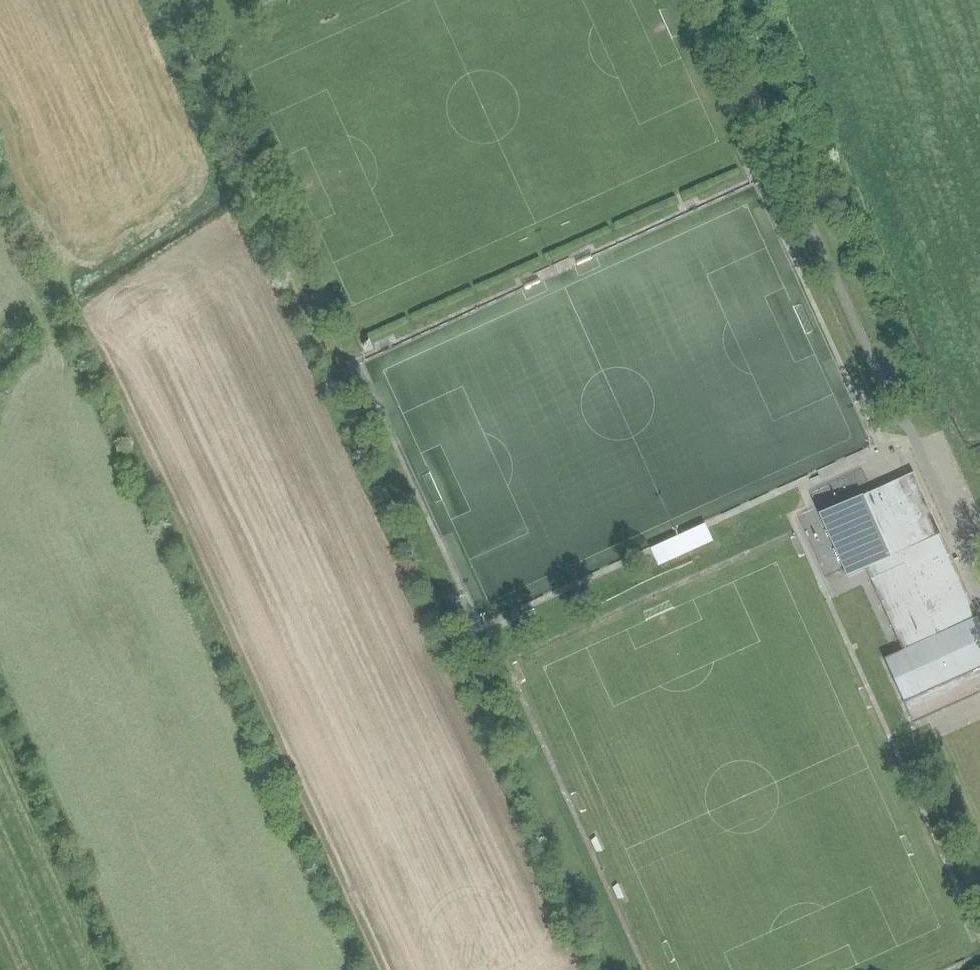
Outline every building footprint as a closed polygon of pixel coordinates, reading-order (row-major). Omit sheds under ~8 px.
[(901,496),(886,503),(905,547),(940,531),(914,474),(895,482),(901,496)] [(820,516),(847,578),(866,569),(903,651),(884,660),(913,724),(979,694),(979,621),(950,554),(945,556),(937,538),(942,536),(940,531),(905,547),(886,503),(901,496),(895,482),(820,516)]
